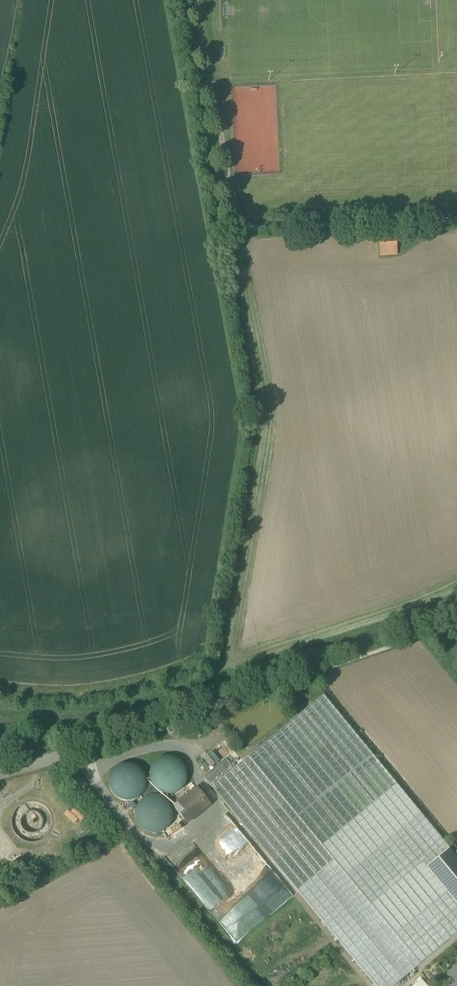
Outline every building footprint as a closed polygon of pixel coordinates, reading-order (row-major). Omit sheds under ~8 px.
[(205,778),(216,793),(217,792),(378,985),(397,985),(456,937),(456,856),(326,696),(234,770),(227,761),(205,778)] [(189,774),(183,761),(169,757),(156,763),(151,777),(158,790),(172,794),(185,788),(189,774)] [(139,799),(148,787),(145,773),(133,765),(119,767),(111,779),(113,793),(125,801),(139,799)] [(175,808),(189,825),(213,806),(198,789),(175,808)] [(174,815),(168,802),(154,798),(141,804),(136,818),(143,831),(157,836),(170,829),(174,815)]
